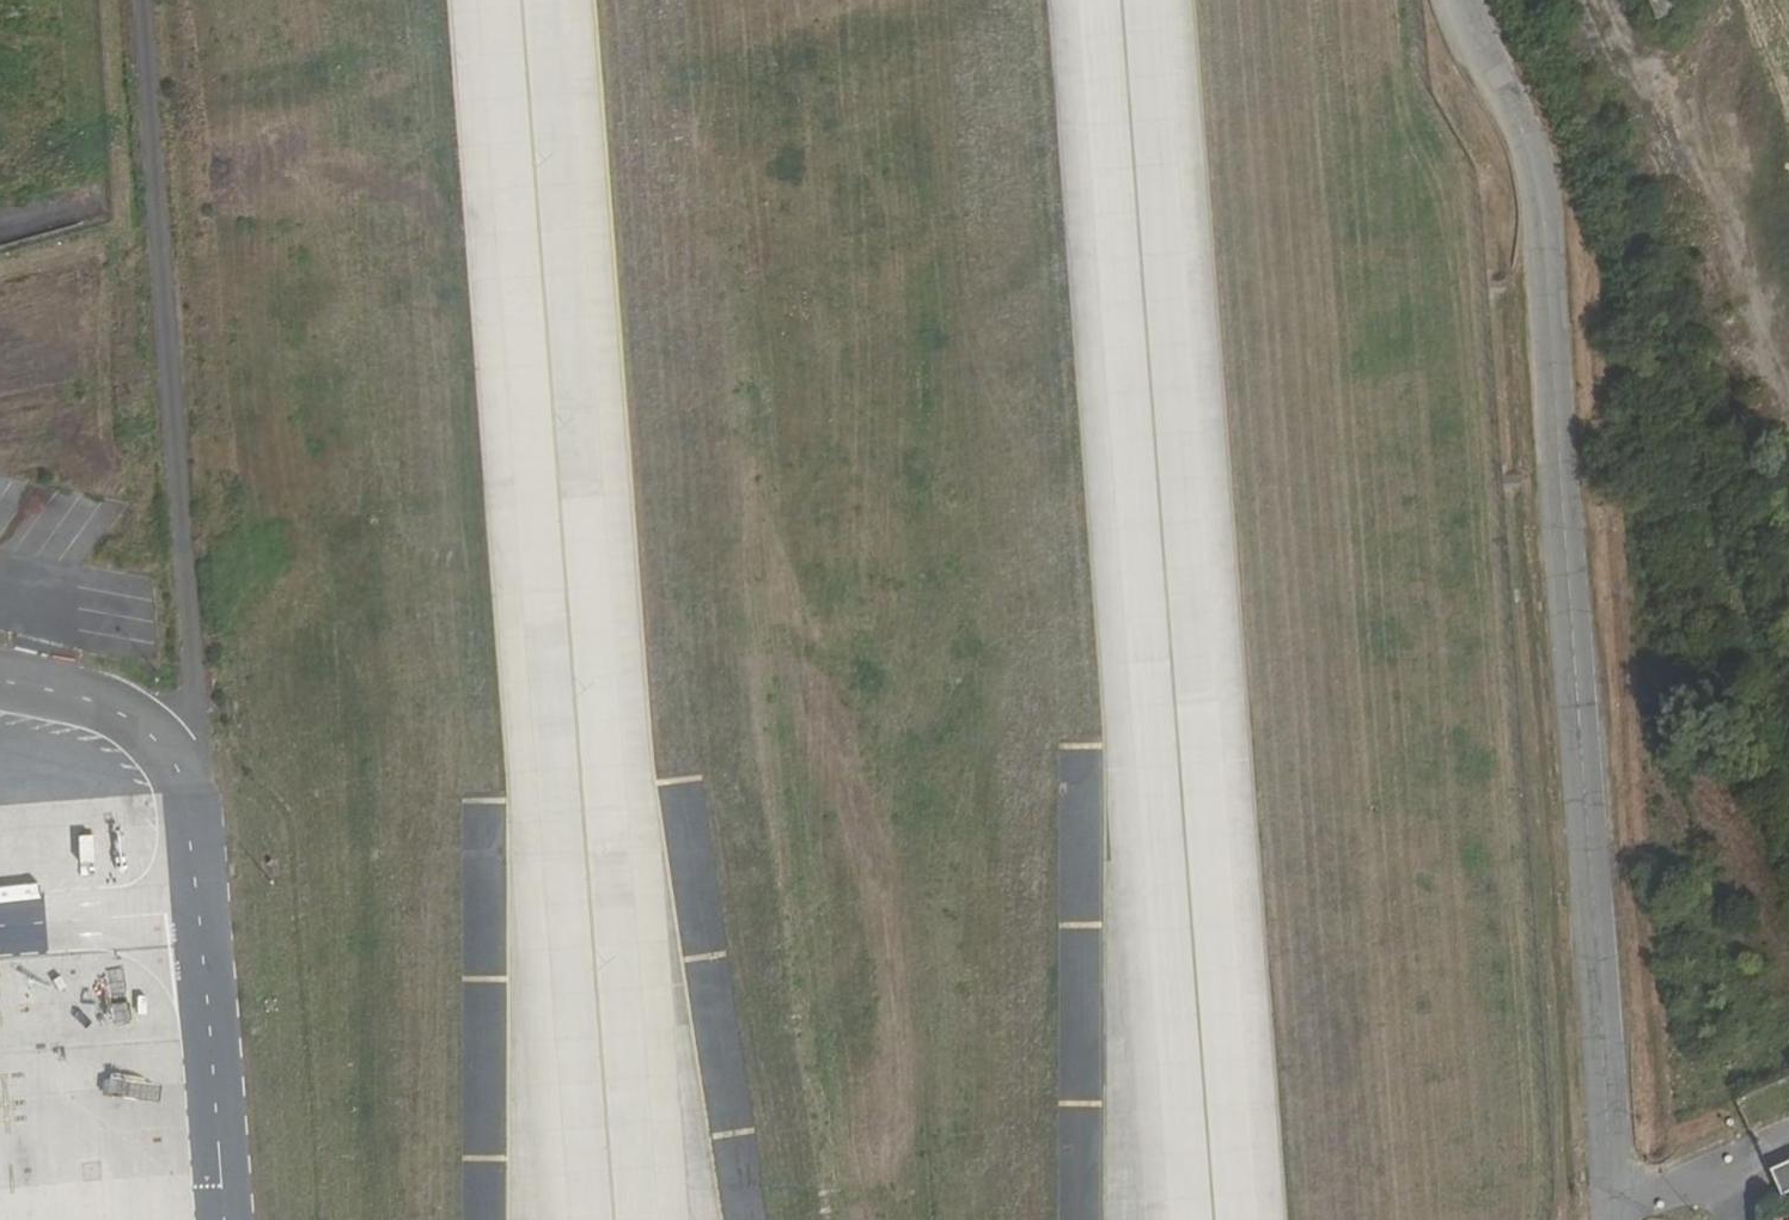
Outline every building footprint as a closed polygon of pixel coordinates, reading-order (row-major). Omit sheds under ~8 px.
[(1674,13),(1668,0),(1642,0),(1653,25),(1674,13)] [(1762,1159),(1774,1187),(1788,1180),(1788,1147),(1762,1159)]
